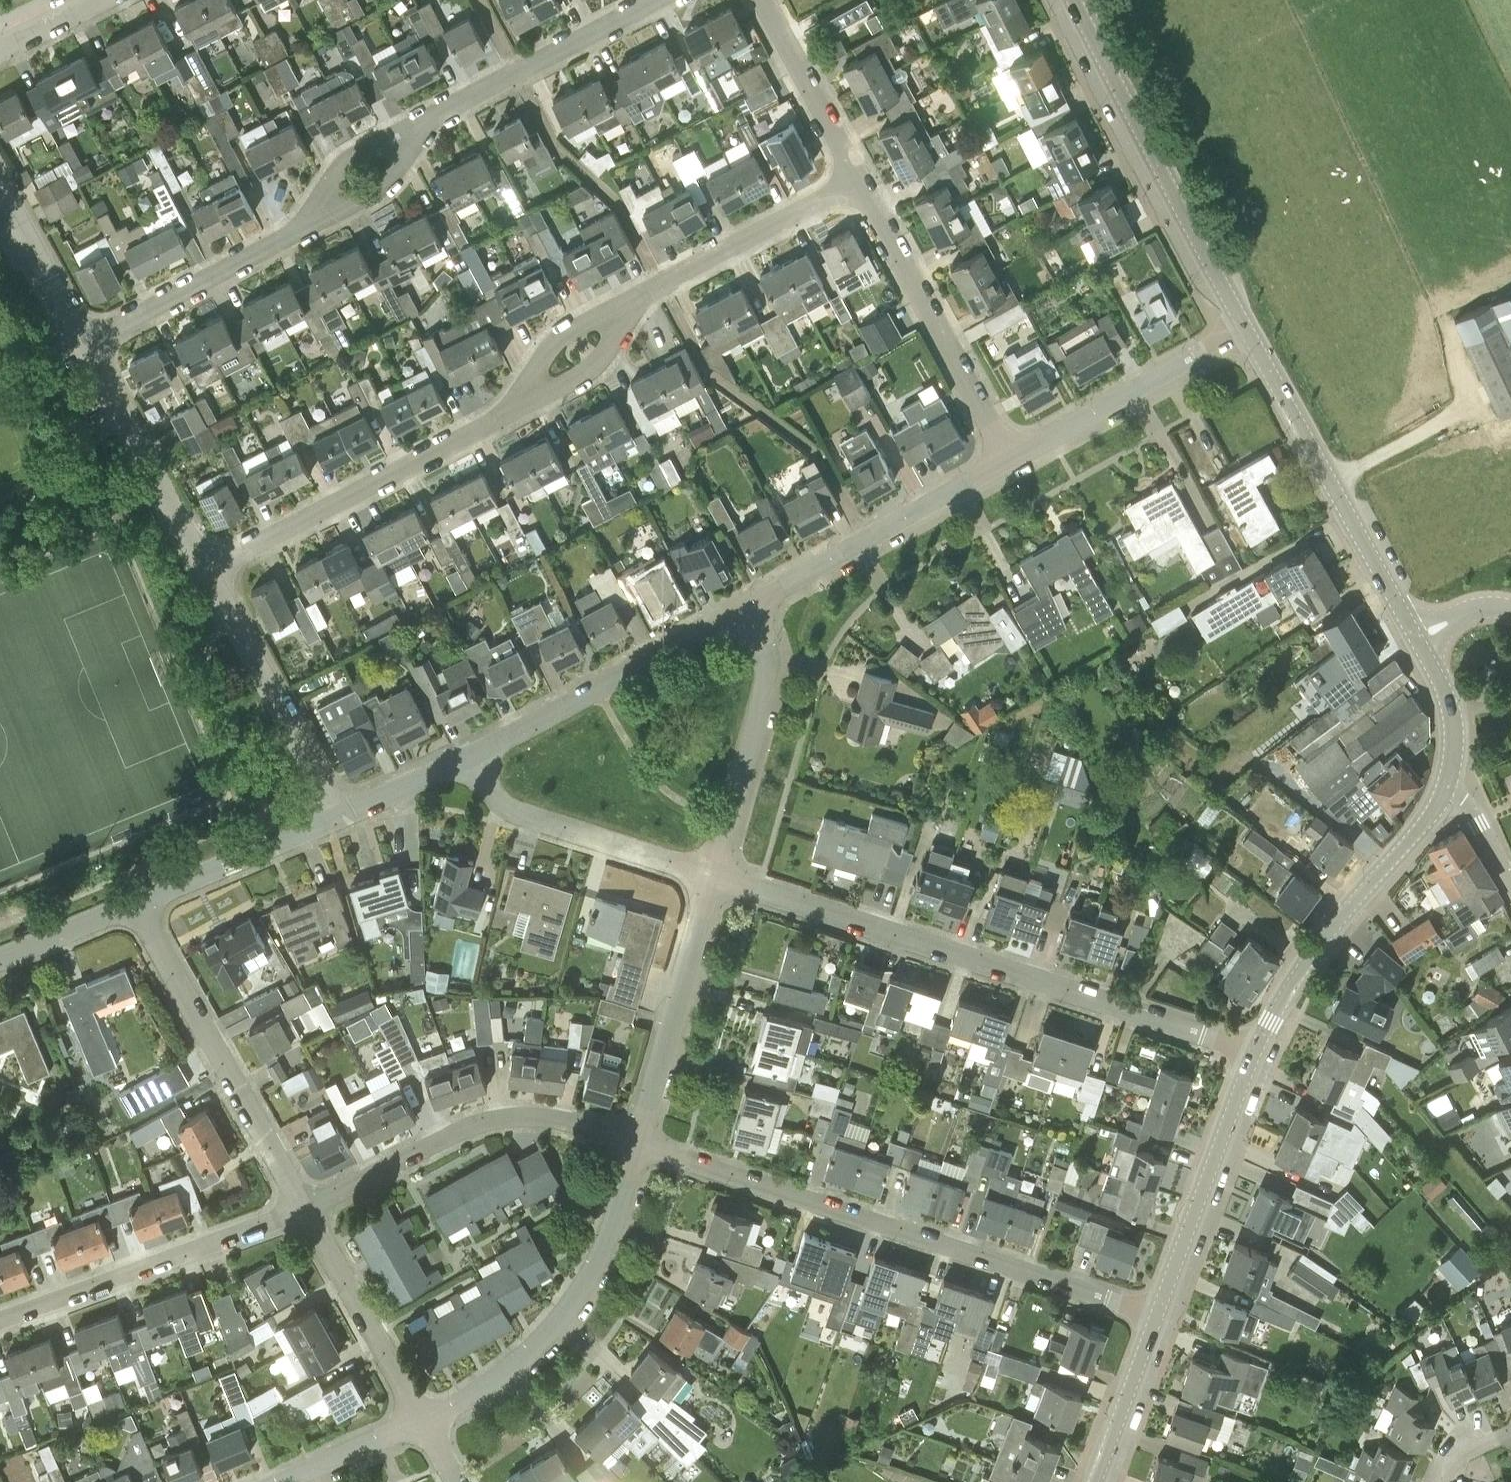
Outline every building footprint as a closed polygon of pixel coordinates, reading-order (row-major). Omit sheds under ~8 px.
[(220,34),(202,0),(187,0),(175,6),(190,34),(197,46),(220,34)] [(220,34),(244,21),(237,9),(232,0),(202,0),(220,34)] [(265,9),(281,0),(260,0),(265,9)] [(343,26),(347,24),(334,0),(320,0),(336,28),(336,29),(343,26)] [(347,24),(350,22),(366,13),(358,0),(334,0),(347,24)] [(418,6),(431,30),(433,35),(445,30),(460,59),(485,46),(469,16),(445,29),(430,0),(429,0),(418,6)] [(539,16),(531,0),(502,0),(516,28),(519,26),(520,28),(521,28),(521,27),(537,19),(536,17),(539,16)] [(539,16),(541,15),(542,16),(557,9),(558,8),(557,6),(560,5),(558,0),(531,0),(539,16)] [(825,20),(832,32),(873,9),(868,0),(861,0),(825,20)] [(988,19),(1018,3),(1017,0),(947,0),(956,18),(981,6),(988,19)] [(987,36),(997,56),(1020,45),(1015,36),(1031,28),(1018,3),(988,19),(980,23),(987,36)] [(393,41),(399,53),(400,53),(416,83),(440,70),(422,34),(431,30),(418,6),(406,12),(415,30),(393,41)] [(707,19),(725,50),(747,38),(731,7),(707,19)] [(873,30),(882,25),(876,15),(867,20),(873,30)] [(130,30),(151,69),(153,72),(175,60),(153,18),(130,30)] [(685,31),(701,62),(709,77),(733,65),(725,50),(707,19),(685,31)] [(343,26),(356,51),(363,65),(376,59),(372,52),(364,35),(358,38),(350,22),(347,24),(343,26)] [(356,51),(343,26),(336,29),(336,28),(330,31),(345,57),(356,51)] [(278,60),(287,55),(290,54),(276,28),(265,34),(278,60)] [(856,88),(887,72),(888,73),(895,69),(888,55),(898,49),(887,29),(876,34),(854,46),(859,57),(844,65),(856,88)] [(150,70),(151,69),(130,30),(106,43),(111,52),(100,57),(114,85),(126,79),(121,71),(135,64),(142,77),(152,72),(150,70)] [(254,40),(267,65),(275,61),(278,60),(265,34),(254,40)] [(831,42),(832,45),(838,55),(847,50),(840,37),(831,42)] [(375,66),(390,96),(416,83),(400,53),(399,53),(393,41),(372,52),(376,59),(379,64),(375,66)] [(658,84),(681,72),(692,94),(703,89),(684,54),(675,59),(665,41),(642,53),(658,84)] [(1025,57),(1020,45),(997,56),(1008,77),(1015,73),(1022,87),(1053,71),(1041,48),(1025,57)] [(197,47),(185,52),(194,70),(208,97),(221,90),(197,47)] [(614,80),(631,114),(635,120),(645,115),(642,108),(655,101),(649,89),(658,84),(642,53),(619,65),(624,74),(614,80)] [(103,91),(114,85),(100,57),(89,63),(85,55),(62,67),(84,109),(94,104),(91,97),(92,96),(88,89),(98,83),(103,91)] [(278,60),(275,61),(280,70),(291,64),(287,55),(278,60)] [(280,70),(275,61),(267,65),(267,66),(264,68),(278,93),(289,87),(280,70)] [(737,73),(748,94),(771,82),(760,61),(737,73)] [(888,73),(887,72),(856,88),(868,111),(884,103),(889,113),(911,101),(906,92),(911,90),(905,80),(907,79),(906,78),(908,73),(906,70),(902,69),(901,67),(902,66),(901,65),(895,69),(888,73)] [(37,80),(50,104),(60,123),(85,110),(84,109),(62,67),(37,80)] [(268,75),(265,69),(255,74),(259,80),(268,75)] [(208,97),(194,70),(184,76),(198,102),(208,97)] [(1021,103),(1032,125),(1054,113),(1049,103),(1065,95),(1053,71),(1022,87),(1029,100),(1021,103)] [(338,72),(327,78),(347,118),(371,106),(356,78),(344,84),(338,72)] [(604,85),(599,76),(577,87),(594,118),(593,119),(600,132),(621,122),(627,119),(626,117),(631,114),(614,80),(604,85)] [(324,131),(347,118),(327,78),(318,83),(317,81),(302,89),(302,91),(293,96),(312,132),(322,127),(324,131)] [(771,82),(748,94),(737,99),(744,113),(778,95),(771,82)] [(956,100),(972,93),(968,83),(952,90),(956,100)] [(714,85),(704,90),(715,112),(725,106),(714,85)] [(570,131),(593,119),(594,118),(577,87),(553,99),(570,131)] [(47,127),(39,109),(30,114),(17,91),(0,100),(0,120),(7,133),(8,133),(14,145),(47,127)] [(879,132),(891,155),(923,138),(929,135),(922,122),(911,101),(889,113),(895,124),(879,132)] [(227,105),(215,112),(229,137),(240,131),(227,105)] [(215,112),(204,117),(218,143),(229,137),(215,112)] [(1049,158),(1056,154),(1057,154),(1087,139),(1075,116),(1059,124),(1054,113),(1032,125),(1042,144),(1049,158)] [(520,154),(528,167),(533,178),(557,167),(546,146),(537,150),(520,117),(494,130),(507,156),(519,150),(520,154)] [(748,119),(737,125),(745,141),(749,148),(750,147),(760,142),(748,119)] [(283,162),(308,149),(293,121),(269,134),(283,162)] [(246,145),(260,174),(283,162),(269,134),(262,122),(240,133),(246,145)] [(813,161),(799,135),(793,123),(768,135),(775,148),(774,148),(788,175),(813,161)] [(229,137),(218,143),(233,173),(234,172),(244,167),(229,137)] [(674,137),(668,139),(671,146),(677,143),(674,137)] [(919,169),(925,180),(947,168),(947,167),(943,160),(936,148),(930,151),(923,138),(891,155),(904,178),(919,169)] [(66,160),(71,169),(83,163),(69,139),(58,144),(66,160)] [(1066,192),(1088,180),(1083,170),(1099,162),(1087,139),(1057,154),(1056,154),(1049,158),(1042,162),(1053,174),(1056,173),(1066,192)] [(164,180),(170,191),(182,185),(159,141),(148,147),(164,180)] [(724,152),(731,165),(746,197),(770,184),(753,154),(750,147),(749,148),(745,141),(724,152)] [(694,147),(683,152),(695,175),(706,170),(694,147)] [(597,156),(588,148),(579,157),(599,174),(607,165),(609,167),(616,164),(609,150),(597,156)] [(458,163),(475,195),(495,185),(501,197),(505,195),(516,217),(528,211),(503,165),(491,171),(480,151),(477,153),(476,151),(461,159),(460,159),(461,161),(458,163)] [(685,181),(695,175),(683,152),(673,158),(685,181)] [(991,160),(998,175),(1009,169),(1002,155),(991,160)] [(132,162),(138,174),(149,169),(143,157),(132,162)] [(60,174),(69,189),(79,184),(79,183),(71,169),(66,160),(53,167),(57,176),(60,174)] [(927,221),(958,205),(952,194),(969,186),(963,174),(967,172),(960,160),(947,167),(947,168),(925,180),(930,190),(915,199),(927,221)] [(71,169),(79,183),(95,175),(88,161),(83,163),(71,169)] [(138,174),(132,162),(118,169),(126,185),(140,179),(138,174)] [(454,207),(475,195),(458,163),(455,164),(455,162),(439,170),(438,171),(439,173),(436,174),(451,202),(439,208),(459,248),(460,247),(469,241),(458,220),(461,219),(454,207)] [(746,197),(731,165),(708,177),(724,208),(746,197)] [(28,168),(18,173),(24,182),(33,178),(28,168)] [(231,224),(254,212),(234,172),(233,173),(211,184),(231,224)] [(44,203),(69,189),(60,174),(57,176),(36,188),(44,203)] [(156,215),(143,221),(163,259),(186,247),(177,229),(187,224),(174,198),(170,191),(164,180),(153,184),(163,204),(153,209),(156,215)] [(1083,208),(1090,221),(1121,206),(1109,183),(1094,191),(1088,180),(1066,192),(1054,198),(1060,211),(1073,213),(1076,212),(1083,208)] [(660,242),(682,230),(658,183),(637,194),(630,181),(619,187),(631,210),(630,211),(638,226),(648,220),(660,242)] [(689,186),(677,193),(671,183),(661,188),(659,182),(658,183),(682,230),(706,218),(689,186)] [(1001,182),(990,188),(996,199),(1006,193),(1001,182)] [(569,190),(576,202),(593,193),(582,183),(569,190)] [(193,207),(207,236),(231,224),(211,184),(199,189),(206,201),(193,207)] [(52,217),(70,207),(77,203),(69,189),(44,203),(52,217)] [(958,205),(927,221),(940,244),(955,236),(961,246),(983,234),(983,235),(992,230),(974,197),(958,205)] [(97,215),(107,210),(102,200),(92,205),(97,215)] [(1133,229),(1121,206),(1090,221),(1097,234),(1089,238),(1100,259),(1122,248),(1117,237),(1133,229)] [(538,228),(548,223),(539,207),(530,212),(534,221),(538,228)] [(1051,212),(1036,207),(1031,221),(1047,226),(1051,212)] [(446,248),(459,270),(470,265),(460,247),(459,248),(439,208),(427,214),(426,211),(422,213),(421,211),(406,219),(405,219),(406,222),(404,223),(420,255),(442,244),(444,248),(446,248)] [(106,233),(119,259),(129,253),(139,272),(163,259),(143,221),(130,228),(127,222),(117,227),(108,210),(107,210),(97,215),(106,233)] [(538,228),(534,221),(530,212),(529,210),(528,211),(516,217),(512,219),(518,229),(524,226),(528,233),(538,228)] [(586,240),(602,272),(625,260),(624,257),(635,251),(613,210),(596,219),(579,227),(586,240)] [(391,284),(392,284),(403,278),(397,267),(407,262),(420,255),(404,223),(401,224),(400,222),(384,230),(383,231),(384,233),(381,234),(392,255),(380,260),(391,284)] [(548,223),(538,228),(561,273),(571,268),(580,284),(602,272),(586,240),(564,251),(563,252),(560,245),(548,223)] [(536,253),(520,262),(514,265),(535,307),(558,295),(549,279),(561,273),(538,228),(528,233),(526,234),(536,253)] [(841,268),(861,257),(864,255),(850,228),(823,243),(830,257),(823,260),(840,291),(850,286),(841,268)] [(110,263),(119,259),(106,233),(97,238),(104,251),(79,265),(94,295),(120,282),(110,263)] [(983,235),(983,234),(961,246),(966,257),(951,265),(963,288),(994,271),(987,259),(994,255),(983,235)] [(1160,246),(1155,237),(1145,242),(1151,251),(1160,246)] [(494,281),(491,277),(473,240),(469,241),(460,247),(470,265),(482,288),(494,281)] [(399,323),(408,318),(397,295),(397,294),(392,284),(391,284),(380,260),(369,266),(357,244),(334,257),(351,288),(372,277),(379,289),(381,288),(399,323)] [(806,251),(783,263),(807,309),(829,297),(822,284),(823,283),(806,251)] [(317,278),(306,283),(317,306),(330,329),(329,330),(341,353),(352,347),(342,328),(348,325),(337,305),(343,301),(339,294),(351,288),(334,257),(312,268),(317,278)] [(785,320),(807,309),(783,263),(760,275),(777,308),(778,307),(780,310),(770,316),(787,349),(797,343),(785,320)] [(472,293),(482,288),(470,265),(459,270),(472,293)] [(491,277),(494,281),(482,288),(487,298),(502,325),(513,318),(535,307),(514,265),(491,277)] [(1001,284),(994,271),(963,288),(975,311),(991,303),(997,313),(1019,301),(1008,281),(1001,284)] [(1133,312),(1139,322),(1148,338),(1170,325),(1165,316),(1175,310),(1158,278),(1135,290),(1144,306),(1133,312)] [(317,306),(306,283),(294,289),(289,280),(267,292),(283,323),(304,312),(317,337),(320,336),(331,358),(341,353),(329,330),(330,329),(317,306)] [(741,285),(719,297),(735,329),(742,342),(764,330),(777,354),(787,349),(770,316),(759,321),(758,317),(741,285)] [(408,289),(397,294),(397,295),(408,318),(420,312),(408,289)] [(244,304),(249,314),(238,319),(255,351),(267,346),(261,335),(283,323),(267,292),(244,304)] [(829,297),(830,298),(841,320),(852,314),(840,292),(829,297)] [(735,329),(719,297),(696,309),(712,340),(701,346),(710,363),(734,381),(736,378),(721,350),(729,345),(724,334),(735,329)] [(472,314),(456,321),(480,366),(503,354),(491,331),(502,325),(487,298),(474,305),(476,309),(471,311),(472,314)] [(984,320),(991,335),(1027,315),(1020,300),(1019,301),(997,313),(984,320)] [(886,308),(858,324),(873,351),(901,335),(886,308)] [(227,325),(222,315),(199,327),(223,373),(257,355),(255,351),(238,319),(227,325)] [(1112,349),(1121,344),(1105,315),(1095,320),(1093,315),(1057,335),(1058,336),(1048,342),(1057,357),(1064,353),(1078,377),(1116,356),(1112,349)] [(842,319),(846,327),(853,324),(849,316),(844,318),(842,319)] [(480,366),(456,321),(422,337),(425,343),(425,342),(447,383),(457,378),(480,366)] [(1500,415),(1510,410),(1510,344),(1501,324),(1465,341),(1500,415)] [(176,339),(200,385),(223,373),(199,327),(176,339)] [(394,344),(392,334),(384,335),(387,346),(394,344)] [(400,379),(406,390),(420,417),(445,404),(437,388),(447,383),(425,342),(425,343),(414,349),(424,366),(400,379)] [(1018,353),(1015,348),(1003,355),(1015,376),(1012,378),(1027,405),(1053,391),(1051,386),(1052,386),(1048,378),(1060,372),(1051,357),(1048,359),(1039,342),(1018,353)] [(670,402),(694,390),(719,434),(729,429),(686,347),(674,354),(676,358),(654,370),(670,402)] [(185,383),(182,375),(172,358),(164,362),(157,349),(131,363),(145,391),(146,390),(151,400),(185,383)] [(365,353),(354,350),(351,360),(362,363),(365,353)] [(849,354),(836,361),(841,369),(854,362),(849,354)] [(871,359),(858,365),(865,378),(877,371),(871,359)] [(854,364),(834,375),(850,404),(870,393),(854,364)] [(675,409),(670,402),(654,370),(632,381),(637,393),(626,398),(643,430),(644,430),(646,434),(657,428),(654,421),(675,409)] [(813,372),(802,379),(808,389),(819,383),(813,372)] [(358,378),(373,408),(382,403),(395,430),(420,417),(406,390),(395,396),(388,383),(377,389),(368,373),(358,378)] [(363,413),(373,408),(358,378),(347,384),(356,400),(332,413),(352,452),(378,439),(363,413)] [(808,389),(802,379),(795,383),(801,393),(808,389)] [(218,418),(205,395),(194,400),(195,403),(206,425),(209,423),(218,418)] [(909,421),(902,425),(892,431),(910,463),(911,462),(932,450),(936,457),(964,441),(948,414),(951,413),(941,395),(924,404),(921,398),(902,408),(909,421)] [(629,453),(621,438),(631,433),(614,401),(592,412),(616,459),(629,453)] [(183,437),(206,425),(195,403),(172,415),(183,437)] [(288,414),(304,444),(313,439),(327,465),(352,452),(332,413),(309,425),(301,408),(288,414)] [(592,471),(616,459),(592,412),(568,425),(587,460),(576,466),(592,496),(604,519),(615,513),(592,471)] [(276,442),(264,448),(284,487),(310,474),(296,448),(304,444),(288,414),(279,419),(294,448),(283,454),(276,442)] [(224,424),(221,418),(211,423),(217,435),(222,433),(224,424)] [(209,423),(206,425),(183,437),(194,458),(220,445),(209,423)] [(886,467),(888,466),(866,427),(854,434),(858,442),(844,451),(869,495),(870,494),(869,493),(893,479),(886,467)] [(633,436),(636,441),(662,490),(672,485),(665,471),(660,462),(646,434),(644,430),(643,430),(633,436)] [(547,436),(524,448),(541,480),(541,479),(547,491),(569,479),(563,468),(564,468),(547,436)] [(222,448),(235,475),(238,479),(246,475),(260,500),(284,487),(264,448),(242,459),(233,443),(222,448)] [(518,491),(528,486),(534,498),(547,491),(541,479),(541,480),(524,448),(501,460),(518,491)] [(1250,540),(1279,525),(1260,489),(1257,491),(1252,483),(1263,476),(1264,477),(1272,473),(1270,470),(1269,471),(1260,455),(1216,479),(1250,540)] [(836,499),(814,459),(801,466),(808,478),(795,485),(797,490),(783,497),(793,515),(791,515),(801,532),(816,523),(817,525),(830,518),(831,522),(833,521),(825,506),(836,499)] [(665,471),(672,485),(683,480),(675,466),(665,471)] [(497,499),(482,470),(456,484),(471,512),(497,499)] [(240,483),(238,479),(235,475),(226,480),(222,471),(196,484),(201,494),(216,522),(242,509),(230,488),(240,483)] [(1131,549),(1134,555),(1176,532),(1197,570),(1200,568),(1209,584),(1241,566),(1233,551),(1219,527),(1203,536),(1171,480),(1158,487),(1157,486),(1152,489),(1158,499),(1148,504),(1146,501),(1128,511),(1136,526),(1122,533),(1124,537),(1131,549)] [(441,534),(453,557),(468,586),(479,581),(454,536),(477,524),(471,512),(456,484),(432,496),(447,525),(450,530),(441,534)] [(724,531),(736,525),(719,495),(707,501),(724,531)] [(738,530),(754,558),(783,541),(776,530),(785,525),(768,495),(756,500),(764,515),(738,530)] [(581,501),(594,524),(604,519),(592,496),(581,501)] [(521,523),(508,499),(498,505),(510,529),(521,523)] [(414,506),(389,519),(411,561),(425,554),(418,540),(429,535),(414,506)] [(384,591),(396,585),(389,572),(411,561),(389,519),(364,532),(378,559),(369,563),(384,591)] [(547,548),(535,526),(525,531),(537,554),(547,548)] [(1065,624),(1051,590),(1046,576),(1066,565),(1097,621),(1114,611),(1082,554),(1094,548),(1082,527),(1020,561),(1039,595),(1013,610),(1031,643),(1065,624)] [(442,563),(453,557),(441,534),(430,540),(442,563)] [(702,574),(706,583),(731,570),(711,534),(687,547),(685,542),(670,551),(685,578),(697,571),(700,575),(702,574)] [(1119,540),(1125,552),(1131,549),(1124,537),(1119,540)] [(384,591),(369,563),(360,568),(347,541),(321,554),(336,582),(344,596),(366,584),(373,597),(384,591)] [(1207,637),(1256,609),(1272,600),(1272,601),(1287,592),(1286,590),(1326,567),(1319,556),(1318,557),(1311,545),(1264,572),(1237,587),(1235,584),(1216,594),(1218,597),(1192,612),(1207,637)] [(310,595),(336,582),(321,554),(296,567),(310,595)] [(642,589),(654,612),(681,597),(661,561),(659,563),(655,554),(617,575),(629,596),(642,589)] [(610,564),(614,572),(625,566),(621,558),(610,564)] [(1286,590),(1287,592),(1295,605),(1308,598),(1313,608),(1315,607),(1339,593),(1332,581),(1334,580),(1326,567),(1286,590)] [(508,579),(505,574),(496,578),(499,584),(505,587),(508,579)] [(595,587),(594,588),(574,599),(597,640),(600,639),(601,641),(627,627),(614,606),(630,598),(629,596),(617,575),(617,574),(595,586),(595,587)] [(294,612),(275,578),(252,590),(270,626),(294,612)] [(1005,638),(971,588),(970,588),(974,595),(958,606),(955,602),(954,603),(955,604),(925,624),(924,623),(923,623),(936,641),(956,628),(976,658),(1005,638)] [(316,599),(305,605),(310,614),(317,628),(328,623),(316,599)] [(994,599),(986,604),(989,609),(997,604),(994,599)] [(1279,612),(1272,601),(1272,600),(1256,609),(1263,621),(1279,612)] [(1159,633),(1187,617),(1179,603),(1151,619),(1159,633)] [(540,638),(555,665),(582,651),(577,640),(585,636),(571,611),(567,613),(572,622),(556,630),(547,613),(539,617),(533,605),(512,615),(527,645),(540,638)] [(1323,626),(1330,636),(1320,642),(1308,651),(1316,662),(1337,647),(1336,647),(1364,630),(1349,606),(1321,622),(1323,626)] [(1147,626),(1140,611),(1124,619),(1131,634),(1147,626)] [(298,620),(300,623),(309,642),(321,636),(317,628),(310,614),(298,620)] [(482,629),(470,620),(463,630),(474,639),(482,629)] [(372,623),(361,628),(368,642),(379,636),(372,623)] [(1379,655),(1364,630),(1336,647),(1337,647),(1346,661),(1318,683),(1334,703),(1363,681),(1355,670),(1379,655)] [(479,676),(492,669),(503,691),(531,677),(518,649),(496,660),(490,645),(485,636),(464,647),(468,655),(479,676)] [(910,672),(923,654),(904,640),(890,657),(910,672)] [(935,677),(952,665),(940,648),(923,660),(935,677)] [(443,668),(451,684),(445,687),(428,656),(416,662),(412,654),(406,657),(418,680),(434,714),(446,708),(451,717),(481,702),(473,685),(471,686),(469,681),(479,676),(468,655),(443,668)] [(1429,738),(1428,713),(1402,680),(1410,675),(1395,656),(1363,681),(1334,703),(1334,704),(1292,737),(1290,735),(1254,763),(1260,771),(1283,754),(1298,773),(1302,770),(1328,804),(1362,775),(1358,770),(1377,753),(1380,757),(1394,745),(1397,749),(1401,746),(1405,750),(1412,744),(1416,748),(1429,738)] [(1484,679),(1489,682),(1496,668),(1485,663),(1478,676),(1484,679)] [(855,707),(848,732),(879,741),(885,718),(927,731),(932,713),(886,700),(892,680),(865,673),(858,699),(861,700),(859,706),(852,703),(851,706),(855,707)] [(1122,686),(1117,678),(1101,687),(1106,695),(1122,686)] [(363,699),(377,727),(378,727),(390,751),(404,744),(403,741),(429,728),(408,685),(389,695),(389,694),(380,699),(377,692),(361,699),(362,700),(363,699)] [(349,768),(376,755),(365,733),(377,727),(363,699),(362,700),(351,706),(352,709),(326,723),(349,768)] [(975,733),(1001,718),(993,706),(982,713),(978,707),(975,702),(961,711),(975,733)] [(955,719),(943,736),(956,744),(963,740),(971,729),(955,719)] [(1374,790),(1390,808),(1404,796),(1402,793),(1421,776),(1405,757),(1405,750),(1401,746),(1397,749),(1394,745),(1380,757),(1377,753),(1358,770),(1362,775),(1374,790)] [(1045,775),(1058,780),(1067,753),(1054,749),(1045,775)] [(1082,758),(1067,753),(1058,780),(1087,789),(1089,782),(1082,758)] [(823,763),(821,757),(814,757),(811,762),(813,768),(819,768),(823,763)] [(1357,816),(1348,804),(1353,800),(1357,804),(1374,790),(1362,775),(1328,804),(1324,807),(1347,824),(1357,816)] [(1104,815),(1092,810),(1087,825),(1100,829),(1104,815)] [(1159,839),(1176,825),(1165,811),(1148,825),(1159,839)] [(812,857),(881,877),(892,838),(903,841),(908,823),(872,813),(868,830),(845,823),(845,821),(838,819),(838,821),(824,817),(812,857)] [(1334,869),(1353,844),(1315,816),(1305,828),(1319,838),(1311,849),(1291,835),(1281,848),(1294,858),(1294,857),(1310,869),(1318,857),(1334,869)] [(995,840),(1000,821),(983,817),(979,836),(995,840)] [(1385,833),(1376,823),(1369,829),(1378,839),(1379,840),(1386,833),(1385,833)] [(1275,857),(1281,848),(1253,827),(1242,840),(1268,859),(1271,855),(1271,854),(1275,857)] [(1449,869),(1475,852),(1461,828),(1430,846),(1442,867),(1428,875),(1444,901),(1445,900),(1447,902),(1463,892),(1449,869)] [(913,894),(937,902),(952,858),(955,848),(932,841),(925,864),(922,863),(911,896),(912,896),(913,894)] [(1117,851),(1113,866),(1125,870),(1129,854),(1117,851)] [(1477,934),(1469,920),(1503,900),(1492,883),(1494,882),(1475,852),(1449,869),(1463,892),(1447,902),(1461,923),(1444,935),(1452,949),(1477,934)] [(473,861),(447,854),(434,903),(477,915),(477,916),(478,916),(486,887),(485,887),(484,891),(467,886),(473,861)] [(1318,890),(1288,866),(1275,857),(1265,870),(1273,877),(1266,887),(1277,895),(1301,913),(1318,890)] [(972,863),(952,858),(937,902),(962,910),(961,912),(962,913),(973,879),(967,878),(972,863)] [(409,900),(398,866),(380,871),(381,876),(351,885),(364,930),(366,937),(382,933),(380,926),(385,925),(387,924),(387,920),(383,921),(381,914),(396,909),(394,904),(409,900)] [(1002,867),(985,920),(986,920),(987,918),(1012,926),(1028,875),(1006,868),(1002,867)] [(553,954),(555,946),(572,889),(514,873),(505,905),(531,913),(521,945),(553,954)] [(1036,936),(1037,937),(1053,887),(1041,883),(1042,880),(1028,875),(1012,926),(1036,934),(1036,936)] [(313,937),(334,929),(337,939),(349,934),(347,927),(350,926),(342,905),(344,905),(334,881),(317,888),(321,898),(292,909),(288,900),(272,907),(289,948),(292,947),(297,961),(318,952),(313,937)] [(626,905),(609,900),(596,896),(596,898),(598,898),(588,930),(587,930),(586,931),(634,945),(630,958),(623,956),(615,983),(611,982),(606,998),(636,1006),(661,917),(625,906),(626,905)] [(1097,919),(1086,951),(1111,959),(1110,961),(1111,961),(1122,927),(1113,924),(1117,911),(1101,905),(1096,919),(1097,919)] [(1071,910),(1060,944),(1061,945),(1061,943),(1086,951),(1097,919),(1096,919),(1071,910)] [(1222,919),(1208,936),(1265,979),(1278,961),(1276,960),(1279,956),(1249,934),(1240,945),(1237,943),(1235,945),(1228,940),(1236,930),(1222,919)] [(1134,920),(1127,945),(1142,949),(1150,925),(1134,920)] [(248,972),(240,959),(266,945),(253,921),(235,931),(232,926),(202,943),(218,971),(218,970),(226,984),(248,972)] [(1419,923),(1392,940),(1405,961),(1432,943),(1419,923)] [(426,986),(424,952),(423,934),(423,925),(409,925),(411,986),(426,986)] [(1252,996),(1265,979),(1208,936),(1198,950),(1220,967),(1215,973),(1219,976),(1218,976),(1248,998),(1250,995),(1252,996)] [(1364,969),(1351,985),(1346,982),(1339,997),(1336,998),(1332,1006),(1334,1008),(1332,1013),(1378,1034),(1392,1004),(1377,996),(1378,993),(1384,986),(1385,987),(1403,966),(1378,945),(1360,966),(1364,969)] [(1473,976),(1488,967),(1505,957),(1497,945),(1465,964),(1473,976)] [(828,993),(810,989),(820,955),(788,946),(781,969),(785,970),(782,981),(778,980),(774,996),(823,1010),(828,993)] [(844,992),(870,1001),(875,988),(880,972),(854,963),(844,992)] [(125,967),(61,993),(92,1073),(117,1063),(93,1004),(134,988),(125,967)] [(425,975),(426,986),(426,989),(446,992),(449,972),(427,969),(425,975)] [(837,990),(841,975),(832,972),(828,987),(837,990)] [(872,1032),(875,1024),(875,1021),(899,1029),(904,1011),(913,985),(890,978),(891,976),(890,975),(884,991),(875,988),(870,1001),(864,1021),(862,1028),(861,1029),(872,1032)] [(289,997),(300,991),(293,978),(282,984),(289,997)] [(1482,981),(1472,997),(1474,998),(1490,1006),(1493,1008),(1502,992),(1482,981)] [(312,1006),(324,1000),(315,983),(303,989),(312,1006)] [(278,985),(245,1002),(252,1015),(273,1005),(272,1004),(285,998),(278,985)] [(934,1043),(940,1022),(932,1019),(941,992),(940,991),(939,994),(913,985),(904,1011),(926,1018),(920,1038),(934,1043)] [(299,1033),(294,1022),(291,1017),(312,1006),(303,989),(300,991),(289,997),(281,1001),(286,1010),(250,1029),(264,1056),(290,1041),(289,1039),(299,1033)] [(369,989),(331,1004),(337,1021),(375,1006),(369,989)] [(449,1005),(446,995),(432,999),(435,1010),(449,1005)] [(488,1015),(490,1014),(488,996),(472,995),(477,1041),(491,1039),(488,1015)] [(632,1020),(636,1006),(606,998),(601,996),(597,1010),(632,1020)] [(951,1026),(974,1033),(982,1007),(960,1000),(961,998),(959,997),(950,1025),(940,1022),(934,1043),(944,1046),(951,1026)] [(1490,1006),(1474,998),(1461,1006),(1469,1019),(1490,1006)] [(371,1008),(378,1021),(387,1016),(380,1004),(375,1006),(371,1008)] [(1486,1017),(1487,1020),(1468,1029),(1481,1054),(1510,1038),(1510,1005),(1486,1017)] [(974,1058),(989,1062),(983,1080),(985,1081),(998,1085),(1002,1071),(1010,1046),(1011,1044),(1001,1041),(1011,1014),(1009,1014),(1009,1016),(982,1007),(974,1033),(968,1056),(974,1058)] [(24,1008),(0,1018),(0,1044),(11,1040),(28,1080),(50,1071),(24,1008)] [(372,1011),(365,1014),(372,1028),(379,1025),(372,1011)] [(424,1074),(435,1104),(447,1100),(447,1099),(460,1095),(446,1054),(447,1054),(445,1048),(418,1057),(398,1011),(387,1016),(378,1021),(386,1034),(384,1035),(405,1073),(415,1067),(420,1076),(424,1074)] [(806,1051),(813,1025),(811,1025),(763,1011),(760,1022),(766,1024),(762,1038),(805,1050),(805,1051),(806,1051)] [(331,1012),(319,1018),(325,1030),(337,1024),(331,1012)] [(488,1015),(491,1039),(504,1038),(502,1013),(490,1014),(488,1015)] [(521,1082),(536,1084),(540,1042),(543,1017),(527,1015),(524,1039),(514,1037),(509,1081),(521,1083),(521,1082)] [(842,1015),(840,1022),(862,1028),(864,1021),(842,1015)] [(589,1037),(590,1038),(594,1022),(571,1019),(568,1044),(587,1046),(589,1037)] [(840,1022),(836,1034),(858,1040),(861,1029),(862,1028),(840,1022)] [(1022,1050),(1010,1046),(1002,1071),(1014,1075),(1026,1079),(1029,1068),(1055,1077),(1069,1036),(1044,1027),(1045,1024),(1044,1024),(1033,1057),(1022,1053),(1022,1050)] [(391,1079),(371,1089),(391,1128),(405,1121),(405,1122),(416,1116),(397,1077),(405,1073),(384,1035),(375,1040),(379,1048),(376,1049),(391,1079)] [(1077,1096),(1087,1099),(1081,1116),(1092,1120),(1105,1080),(1096,1077),(1085,1073),(1095,1041),(1093,1040),(1092,1043),(1069,1036),(1055,1077),(1077,1084),(1076,1088),(1079,1089),(1077,1096)] [(610,1099),(619,1068),(597,1062),(603,1041),(590,1038),(589,1037),(587,1046),(583,1059),(591,1062),(583,1091),(610,1099)] [(805,1050),(762,1038),(755,1064),(752,1063),(751,1064),(761,1067),(758,1079),(776,1084),(794,1089),(797,1076),(805,1051),(805,1050)] [(1328,1040),(1316,1064),(1363,1086),(1374,1062),(1385,1066),(1391,1053),(1366,1041),(1360,1054),(1328,1040)] [(563,1088),(568,1046),(540,1042),(536,1084),(551,1085),(551,1086),(563,1088)] [(446,1054),(460,1095),(475,1090),(487,1086),(473,1045),(447,1054),(446,1054)] [(921,1052),(929,1054),(931,1048),(923,1045),(921,1052)] [(940,1062),(943,1050),(934,1048),(931,1059),(940,1062)] [(1498,1059),(1484,1066),(1492,1081),(1495,1080),(1493,1084),(1501,1100),(1510,1094),(1510,1052),(1498,1059)] [(1447,1067),(1454,1080),(1479,1067),(1472,1054),(1447,1067)] [(974,1058),(968,1056),(964,1069),(970,1071),(974,1058)] [(278,1059),(270,1063),(279,1078),(286,1075),(278,1059)] [(1124,1065),(1125,1063),(1111,1059),(1106,1078),(1151,1093),(1182,1103),(1191,1075),(1161,1065),(1157,1076),(1124,1065)] [(178,1061),(161,1071),(152,1076),(164,1096),(190,1082),(178,1061)] [(326,1083),(315,1062),(302,1069),(312,1090),(326,1083)] [(1316,1064),(1307,1085),(1335,1098),(1330,1108),(1353,1119),(1380,1148),(1392,1137),(1361,1102),(1364,1097),(1359,1095),(1363,1086),(1316,1064)] [(346,1101),(336,1080),(326,1085),(348,1128),(358,1123),(367,1141),(378,1136),(378,1135),(391,1128),(371,1089),(346,1101)] [(850,1094),(855,1083),(846,1080),(842,1091),(850,1094)] [(981,1092),(994,1096),(998,1085),(985,1081),(981,1092)] [(741,1113),(773,1122),(781,1097),(745,1087),(745,1088),(748,1089),(741,1113)] [(1433,1115),(1453,1106),(1446,1091),(1424,1102),(1431,1116),(1433,1115)] [(1172,1132),(1182,1103),(1151,1093),(1141,1121),(1128,1116),(1124,1130),(1124,1131),(1128,1132),(1145,1138),(1146,1138),(1150,1125),(1172,1132)] [(831,1118),(836,1103),(835,1103),(836,1100),(814,1094),(809,1112),(819,1114),(831,1118)] [(836,1103),(850,1108),(854,1099),(839,1094),(836,1100),(835,1103),(836,1103)] [(987,1109),(989,1098),(980,1096),(978,1108),(987,1109)] [(322,1163),(349,1149),(324,1098),(310,1106),(323,1132),(310,1138),(322,1163)] [(862,1150),(866,1139),(844,1132),(852,1109),(850,1108),(836,1103),(831,1118),(824,1139),(835,1143),(831,1155),(830,1155),(828,1158),(829,1159),(826,1170),(853,1179),(862,1150)] [(1501,1108),(1495,1110),(1502,1124),(1510,1120),(1510,1123),(1510,1103),(1501,1108)] [(136,1142),(167,1125),(176,1141),(186,1136),(191,1145),(217,1131),(205,1109),(188,1119),(179,1104),(161,1114),(130,1131),(136,1142)] [(1444,1133),(1464,1124),(1454,1105),(1453,1106),(1433,1115),(1436,1123),(1444,1133)] [(1297,1107),(1284,1134),(1315,1147),(1316,1146),(1343,1159),(1342,1162),(1356,1168),(1364,1150),(1365,1149),(1323,1130),(1327,1121),(1297,1107)] [(773,1124),(773,1122),(741,1113),(734,1139),(731,1138),(730,1139),(750,1145),(750,1146),(754,1147),(754,1146),(766,1149),(766,1148),(775,1150),(782,1127),(773,1124)] [(831,1118),(819,1114),(812,1136),(824,1139),(831,1118)] [(886,1173),(885,1173),(891,1160),(901,1164),(907,1144),(906,1144),(910,1130),(900,1126),(896,1140),(892,1139),(887,1153),(878,1150),(876,1155),(862,1150),(853,1179),(880,1188),(884,1177),(885,1177),(886,1173)] [(1117,1143),(1108,1171),(1154,1186),(1163,1158),(1160,1157),(1161,1156),(1142,1149),(1145,1138),(1124,1131),(1124,1130),(1117,1128),(1113,1142),(1117,1143)] [(202,1186),(203,1187),(221,1177),(212,1162),(229,1153),(217,1131),(191,1145),(196,1155),(187,1159),(202,1186)] [(1311,1157),(1315,1147),(1284,1134),(1274,1155),(1320,1176),(1325,1164),(1311,1157)] [(992,1137),(990,1144),(999,1147),(1001,1140),(992,1137)] [(975,1189),(982,1168),(990,1144),(973,1138),(965,1165),(961,1176),(940,1169),(938,1176),(928,1204),(955,1213),(959,1201),(960,1202),(961,1198),(960,1198),(965,1185),(975,1189)] [(928,1204),(938,1176),(916,1168),(923,1149),(907,1144),(901,1164),(911,1167),(906,1180),(905,1179),(904,1183),(905,1183),(901,1195),(928,1204)] [(990,1144),(982,1168),(993,1172),(977,1220),(1004,1229),(1017,1188),(1018,1188),(1021,1178),(1005,1173),(1012,1151),(999,1147),(990,1144)] [(521,1158),(513,1163),(533,1198),(551,1188),(557,1199),(565,1195),(539,1148),(538,1148),(540,1151),(523,1160),(521,1158)] [(507,1154),(495,1161),(490,1163),(489,1161),(479,1166),(481,1168),(500,1202),(517,1192),(524,1204),(533,1198),(513,1163),(507,1151),(506,1152),(507,1154)] [(1053,1161),(1067,1166),(1069,1160),(1055,1155),(1053,1161)] [(1069,1160),(1067,1166),(1063,1178),(1077,1182),(1084,1161),(1070,1157),(1069,1160)] [(1063,1178),(1067,1166),(1053,1161),(1045,1186),(1059,1190),(1063,1178)] [(1510,1203),(1510,1161),(1490,1181),(1510,1203)] [(473,1217),(474,1216),(491,1207),(498,1218),(506,1213),(500,1202),(481,1168),(464,1178),(462,1176),(453,1181),(454,1183),(473,1217)] [(1154,1186),(1108,1171),(1098,1200),(1134,1212),(1135,1211),(1145,1214),(1154,1186)] [(1436,1171),(1420,1184),(1430,1197),(1446,1184),(1436,1171)] [(191,1210),(202,1207),(196,1192),(196,1190),(189,1172),(161,1182),(164,1192),(153,1196),(164,1224),(188,1216),(183,1204),(188,1203),(191,1210)] [(473,1217),(454,1183),(437,1193),(436,1190),(427,1196),(448,1231),(465,1221),(472,1233),(480,1228),(474,1216),(473,1217)] [(1296,1183),(1289,1199),(1315,1211),(1327,1216),(1333,1200),(1296,1183)] [(1301,1242),(1309,1225),(1300,1211),(1286,1205),(1289,1199),(1261,1185),(1246,1217),(1301,1242)] [(1347,1187),(1334,1199),(1351,1218),(1364,1206),(1347,1187)] [(1017,1188),(1004,1229),(1031,1238),(1044,1197),(1018,1188),(1017,1188)] [(127,1195),(111,1201),(118,1220),(133,1214),(140,1233),(164,1224),(153,1196),(143,1200),(139,1190),(127,1195)] [(1447,1196),(1468,1220),(1475,1214),(1454,1191),(1447,1196)] [(1053,1208),(1069,1214),(1073,1203),(1057,1198),(1053,1208)] [(543,1200),(536,1204),(540,1212),(547,1208),(543,1200)] [(102,1225),(118,1220),(111,1201),(82,1211),(85,1221),(75,1225),(86,1253),(109,1245),(102,1225)] [(358,1231),(367,1248),(401,1229),(401,1230),(412,1224),(407,1216),(396,1222),(385,1203),(350,1223),(355,1232),(358,1231)] [(715,1207),(706,1236),(739,1247),(735,1258),(739,1258),(758,1266),(758,1265),(765,1247),(742,1239),(749,1219),(715,1207)] [(1374,1218),(1363,1207),(1354,1215),(1365,1227),(1374,1218)] [(27,1218),(32,1230),(39,1250),(55,1243),(62,1262),(86,1253),(75,1225),(65,1229),(62,1219),(47,1225),(42,1212),(27,1218)] [(1123,1229),(1089,1217),(1086,1216),(1077,1241),(1099,1248),(1096,1259),(1111,1265),(1111,1266),(1115,1267),(1115,1265),(1126,1269),(1136,1242),(1120,1236),(1123,1229)] [(505,1252),(525,1286),(533,1281),(532,1279),(549,1270),(550,1272),(551,1271),(524,1224),(515,1229),(523,1242),(505,1252)] [(372,1257),(381,1274),(415,1255),(415,1256),(426,1250),(422,1243),(412,1249),(401,1230),(401,1229),(367,1248),(365,1249),(370,1258),(372,1257)] [(0,1253),(0,1267),(6,1283),(29,1274),(22,1256),(39,1250),(32,1230),(2,1241),(6,1251),(0,1253)] [(815,1279),(828,1241),(806,1234),(807,1232),(805,1232),(796,1259),(787,1256),(786,1259),(781,1273),(780,1277),(790,1280),(793,1272),(815,1279)] [(847,1276),(856,1248),(855,1248),(854,1250),(828,1241),(815,1279),(838,1286),(830,1309),(826,1323),(839,1327),(843,1314),(855,1279),(847,1276)] [(1255,1298),(1265,1303),(1272,1288),(1269,1287),(1277,1263),(1268,1259),(1270,1256),(1235,1242),(1224,1272),(1258,1285),(1259,1284),(1261,1285),(1255,1298)] [(1436,1264),(1458,1288),(1481,1268),(1460,1243),(1436,1264)] [(1297,1258),(1333,1283),(1338,1276),(1302,1251),(1297,1258)] [(504,1267),(485,1278),(505,1312),(513,1307),(512,1305),(529,1296),(530,1298),(531,1297),(525,1286),(505,1252),(498,1256),(504,1267)] [(1498,1253),(1492,1259),(1497,1264),(1503,1258),(1498,1253)] [(855,1279),(843,1314),(855,1317),(866,1283),(888,1291),(897,1264),(875,1257),(876,1255),(875,1254),(865,1282),(855,1279)] [(425,1274),(415,1256),(415,1255),(381,1274),(379,1275),(385,1284),(387,1283),(396,1300),(394,1301),(395,1302),(441,1276),(436,1268),(425,1274)] [(781,1273),(786,1259),(776,1255),(771,1270),(781,1273)] [(752,1286),(755,1279),(773,1287),(780,1277),(781,1273),(771,1270),(758,1265),(758,1266),(739,1258),(733,1275),(697,1262),(687,1286),(704,1294),(700,1303),(711,1309),(720,1287),(740,1295),(745,1283),(752,1286)] [(1287,1272),(1323,1297),(1333,1283),(1297,1258),(1287,1272)] [(306,1294),(302,1288),(306,1286),(305,1285),(304,1286),(290,1261),(274,1270),(270,1262),(271,1261),(270,1260),(244,1274),(251,1287),(253,1285),(267,1309),(290,1296),(293,1302),(306,1294)] [(888,1291),(889,1291),(883,1307),(905,1314),(894,1346),(909,1351),(919,1323),(918,1322),(925,1302),(916,1299),(926,1271),(924,1271),(924,1273),(897,1264),(888,1291)] [(934,1305),(925,1302),(918,1322),(919,1323),(929,1326),(930,1322),(953,1329),(958,1314),(960,1315),(969,1288),(944,1280),(945,1277),(944,1277),(934,1305)] [(511,1323),(505,1312),(485,1278),(477,1282),(483,1294),(464,1304),(482,1336),(484,1339),(493,1334),(492,1331),(509,1322),(510,1324),(511,1323)] [(1339,1288),(1333,1283),(1325,1294),(1331,1299),(1339,1288)] [(176,1324),(187,1352),(203,1347),(196,1329),(215,1322),(207,1301),(193,1306),(187,1288),(186,1288),(166,1296),(176,1324)] [(969,1352),(984,1358),(988,1347),(995,1326),(985,1323),(995,1294),(994,1293),(993,1296),(969,1288),(960,1315),(979,1321),(969,1352)] [(241,1307),(235,1309),(229,1293),(213,1299),(228,1339),(247,1329),(249,1328),(241,1307)] [(465,1346),(482,1336),(464,1304),(458,1293),(451,1297),(457,1308),(438,1318),(456,1351),(457,1353),(466,1348),(465,1346)] [(165,1328),(176,1324),(166,1296),(145,1303),(144,1303),(150,1322),(138,1326),(146,1347),(161,1341),(169,1338),(165,1328)] [(1414,1296),(1401,1309),(1414,1322),(1428,1310),(1414,1296)] [(1265,1303),(1255,1298),(1249,1311),(1215,1297),(1205,1324),(1238,1337),(1239,1335),(1249,1339),(1259,1314),(1275,1321),(1290,1327),(1296,1317),(1265,1303)] [(287,1351),(327,1329),(326,1326),(328,1325),(323,1316),(321,1317),(314,1306),(284,1321),(285,1323),(275,1329),(287,1351)] [(439,1360),(456,1351),(438,1318),(432,1307),(424,1312),(430,1323),(412,1333),(431,1368),(440,1363),(439,1360)] [(1301,1307),(1296,1317),(1315,1327),(1320,1316),(1301,1307)] [(716,1330),(676,1308),(673,1312),(674,1312),(663,1331),(662,1331),(662,1332),(689,1348),(698,1332),(711,1340),(716,1330)] [(145,1347),(146,1347),(138,1326),(125,1331),(118,1313),(117,1313),(96,1321),(107,1350),(108,1350),(114,1369),(133,1362),(141,1384),(143,1383),(156,1378),(149,1357),(145,1347)] [(1459,1350),(1463,1360),(1462,1360),(1474,1387),(1477,1394),(1503,1382),(1502,1379),(1510,1375),(1510,1372),(1492,1330),(1487,1318),(1478,1322),(1486,1338),(1480,1341),(1472,1345),(1472,1344),(1459,1350)] [(1492,1330),(1510,1372),(1510,1318),(1499,1324),(1500,1327),(1492,1330)] [(69,1352),(77,1372),(101,1364),(97,1353),(107,1350),(96,1321),(77,1328),(76,1328),(75,1328),(82,1347),(69,1352)] [(732,1321),(723,1336),(742,1347),(751,1332),(732,1321)] [(1074,1322),(1067,1341),(1066,1344),(1052,1339),(1048,1350),(1063,1355),(1062,1357),(1090,1367),(1095,1355),(1096,1355),(1098,1351),(1096,1351),(1103,1333),(1087,1327),(1074,1322)] [(990,1347),(1002,1351),(1008,1331),(996,1327),(990,1347)] [(255,1344),(247,1329),(228,1339),(228,1340),(227,1340),(233,1356),(255,1344)] [(327,1329),(287,1351),(300,1374),(340,1352),(334,1341),(335,1340),(330,1331),(329,1331),(327,1329)] [(28,1346),(42,1384),(42,1385),(53,1381),(63,1377),(70,1394),(83,1389),(77,1372),(69,1352),(57,1356),(50,1338),(49,1338),(49,1339),(28,1346)] [(1461,1392),(1474,1387),(1462,1360),(1463,1360),(1459,1350),(1455,1342),(1436,1349),(1419,1357),(1431,1384),(1440,1379),(1451,1401),(1463,1396),(1461,1392)] [(9,1397),(14,1413),(15,1414),(25,1411),(28,1410),(22,1392),(42,1384),(28,1346),(8,1354),(8,1353),(7,1354),(13,1372),(1,1376),(9,1397)] [(988,1347),(984,1358),(987,1358),(999,1363),(998,1365),(1035,1377),(1041,1364),(1002,1351),(990,1347),(988,1347)] [(631,1371),(666,1399),(685,1376),(650,1348),(649,1349),(649,1350),(633,1371),(632,1370),(631,1371)] [(1214,1401),(1214,1399),(1233,1405),(1239,1388),(1257,1395),(1268,1365),(1222,1350),(1217,1365),(1209,1362),(1209,1363),(1192,1358),(1182,1390),(1214,1401)] [(1402,1358),(1406,1365),(1415,1360),(1411,1350),(1402,1358)] [(965,1376),(975,1380),(976,1380),(982,1360),(970,1357),(964,1376),(965,1376)] [(999,1363),(987,1358),(979,1383),(992,1387),(998,1365),(999,1363)] [(251,1370),(246,1361),(237,1367),(242,1376),(251,1370)] [(213,1374),(209,1363),(193,1369),(197,1380),(213,1374)] [(235,1413),(240,1425),(255,1419),(253,1414),(247,1399),(235,1369),(220,1375),(235,1413)] [(310,1413),(305,1404),(325,1393),(338,1415),(339,1415),(338,1414),(357,1403),(358,1404),(363,1402),(355,1388),(359,1386),(351,1372),(324,1386),(319,1377),(282,1398),(295,1421),(310,1413)] [(898,1376),(889,1374),(886,1386),(894,1389),(898,1376)] [(9,1397),(1,1376),(0,1377),(0,1400),(9,1397)] [(905,1395),(910,1380),(902,1377),(897,1392),(905,1395)] [(1070,1422),(1081,1394),(1044,1380),(1036,1377),(1031,1390),(1039,1393),(1034,1408),(1070,1422)] [(162,1396),(156,1378),(143,1383),(149,1401),(162,1396)] [(247,1399),(253,1414),(271,1404),(282,1397),(275,1384),(247,1399)] [(1414,1407),(1420,1395),(1396,1385),(1387,1405),(1396,1408),(1387,1430),(1422,1446),(1434,1421),(1421,1415),(1423,1411),(1414,1407)] [(120,1390),(87,1401),(94,1421),(127,1409),(120,1390)] [(629,1444),(648,1425),(640,1416),(641,1415),(617,1390),(597,1410),(621,1434),(620,1436),(629,1444)] [(1344,1407),(1353,1411),(1358,1403),(1349,1398),(1344,1407)] [(669,1401),(659,1414),(676,1431),(688,1415),(676,1406),(669,1401)] [(1204,1432),(1218,1436),(1218,1437),(1228,1440),(1236,1417),(1194,1403),(1190,1414),(1175,1409),(1165,1435),(1198,1447),(1204,1432)] [(277,1415),(271,1404),(253,1414),(255,1419),(258,1427),(277,1415)] [(912,1406),(898,1413),(904,1424),(918,1417),(912,1406)] [(202,1471),(191,1444),(201,1440),(188,1407),(177,1411),(183,1427),(184,1429),(169,1435),(175,1450),(164,1455),(175,1481),(202,1471)] [(601,1481),(608,1481),(618,1474),(627,1466),(617,1456),(609,1464),(600,1455),(620,1436),(621,1434),(597,1410),(575,1432),(599,1454),(587,1464),(601,1481)] [(25,1411),(15,1414),(19,1427),(30,1424),(25,1411)] [(20,1429),(19,1427),(15,1414),(14,1413),(4,1417),(9,1433),(20,1429)] [(72,1414),(59,1415),(60,1425),(73,1424),(72,1414)] [(676,1431),(659,1414),(650,1425),(681,1457),(691,1448),(691,1447),(676,1431)] [(852,1436),(858,1417),(848,1414),(841,1433),(852,1436)] [(1013,1414),(997,1455),(1046,1474),(1057,1445),(1027,1434),(1032,1421),(1013,1414)] [(251,1451),(240,1425),(227,1431),(221,1419),(204,1426),(220,1464),(221,1463),(250,1451),(251,1451)] [(783,1428),(807,1445),(793,1420),(783,1428)] [(934,1427),(934,1426),(934,1425),(934,1424),(934,1423),(933,1423),(933,1422),(932,1422),(932,1421),(931,1421),(931,1420),(930,1420),(929,1420),(928,1420),(927,1420),(926,1420),(925,1420),(925,1421),(924,1421),(924,1422),(923,1422),(923,1423),(922,1423),(922,1424),(922,1425),(922,1426),(922,1427),(922,1428),(922,1429),(923,1429),(923,1430),(924,1430),(924,1431),(925,1431),(925,1432),(926,1432),(927,1432),(928,1432),(929,1432),(930,1432),(931,1432),(931,1431),(932,1431),(932,1430),(933,1430),(933,1429),(934,1429),(934,1428),(934,1427)] [(140,1427),(133,1430),(117,1469),(113,1467),(107,1464),(103,1464),(100,1466),(101,1467),(99,1468),(103,1479),(104,1479),(105,1481),(135,1481),(148,1475),(143,1462),(152,1458),(152,1460),(154,1459),(141,1427),(140,1427)] [(80,1443),(85,1441),(87,1437),(85,1432),(80,1430),(76,1432),(74,1437),(76,1441),(80,1443)] [(1349,1465),(1386,1481),(1388,1481),(1392,1472),(1408,1479),(1412,1469),(1406,1466),(1412,1454),(1380,1440),(1375,1451),(1362,1446),(1359,1454),(1352,1451),(1346,1464),(1349,1465)] [(54,1481),(67,1481),(50,1442),(39,1446),(48,1469),(48,1468),(54,1481)] [(888,1463),(893,1448),(882,1444),(877,1460),(888,1463)] [(532,1463),(544,1481),(601,1481),(587,1464),(574,1474),(557,1446),(532,1463)] [(1188,1479),(1196,1481),(1201,1481),(1209,1459),(1182,1449),(1178,1461),(1158,1455),(1149,1481),(1187,1481),(1188,1479)] [(1328,1470),(1333,1458),(1318,1451),(1314,1463),(1328,1470)] [(1304,1479),(1311,1460),(1298,1454),(1290,1473),(1304,1479)] [(794,1455),(779,1464),(787,1477),(802,1468),(794,1455)] [(997,1455),(988,1477),(983,1474),(980,1481),(1042,1481),(1046,1474),(997,1455)] [(1219,1462),(1214,1475),(1224,1479),(1230,1467),(1219,1462)] [(532,1463),(508,1478),(510,1481),(544,1481),(532,1463)] [(1349,1465),(1343,1478),(1352,1481),(1386,1481),(1349,1465)] [(48,1469),(39,1473),(42,1481),(54,1481),(48,1468),(48,1469)] [(103,1479),(99,1468),(74,1478),(76,1481),(105,1481),(104,1479),(103,1479)]
